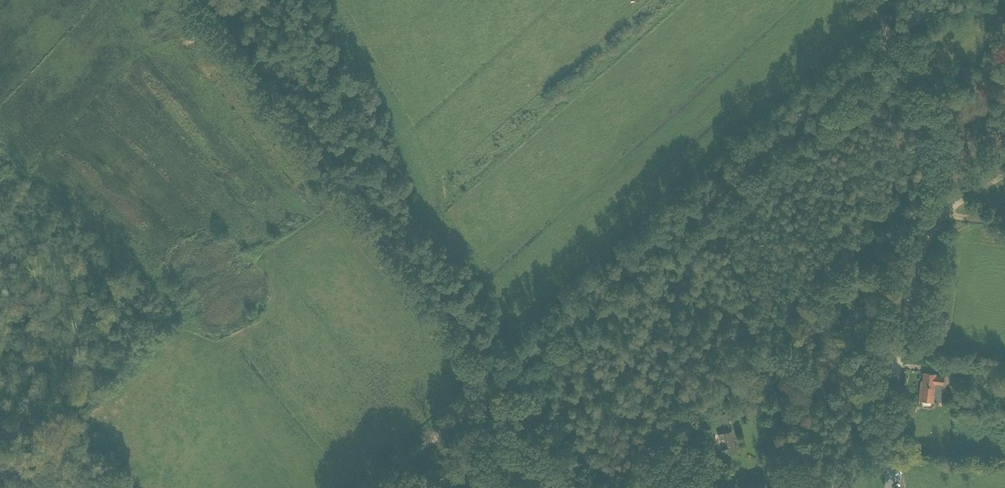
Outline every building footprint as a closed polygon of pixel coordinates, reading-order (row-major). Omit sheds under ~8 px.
[(919,399),(929,401),(940,402),(943,377),(935,376),(936,374),(924,373),(922,385),(921,385),(919,399)] [(723,432),(718,434),(719,439),(725,438),(726,443),(727,443),(729,448),(722,450),(723,456),(730,454),(737,452),(731,431),(731,430),(727,431),(723,432)] [(699,471),(712,468),(708,451),(695,454),(699,471)] [(465,482),(474,476),(461,460),(453,466),(465,482)] [(485,482),(479,475),(473,480),(478,487),(485,482)] [(740,484),(741,487),(768,487),(763,475),(740,484)]
